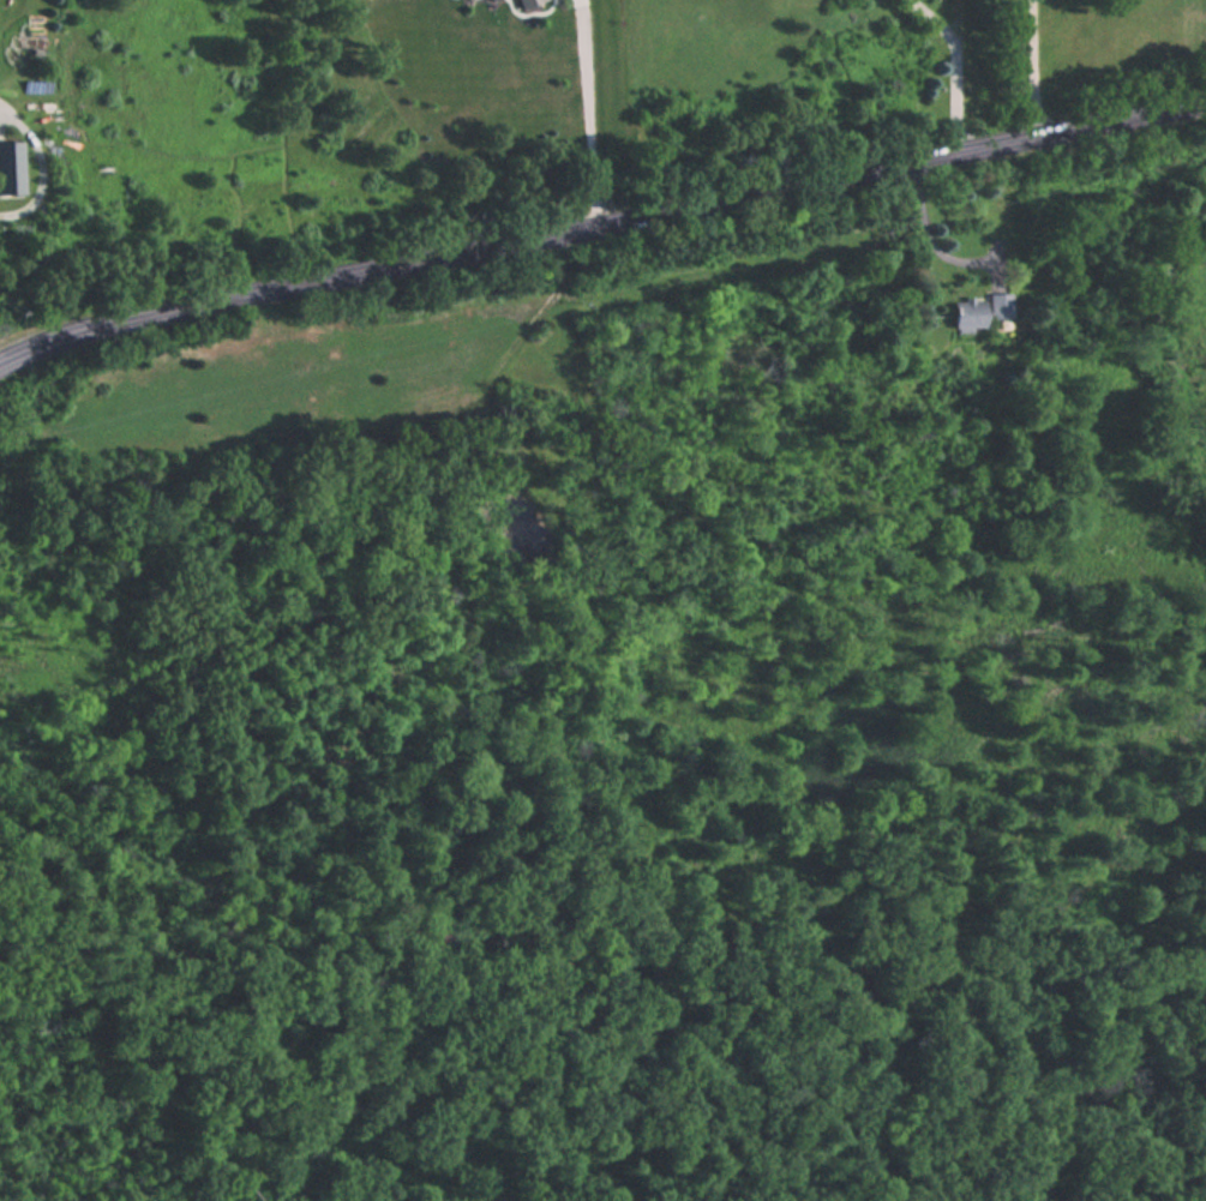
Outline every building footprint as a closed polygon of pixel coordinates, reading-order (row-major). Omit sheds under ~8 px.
[(24,192),(22,140),(5,140),(4,124),(0,124),(0,193),(24,192)] [(1010,320),(1010,293),(988,293),(988,320),(1010,320)] [(985,299),(952,299),(952,328),(985,328),(985,299)]
